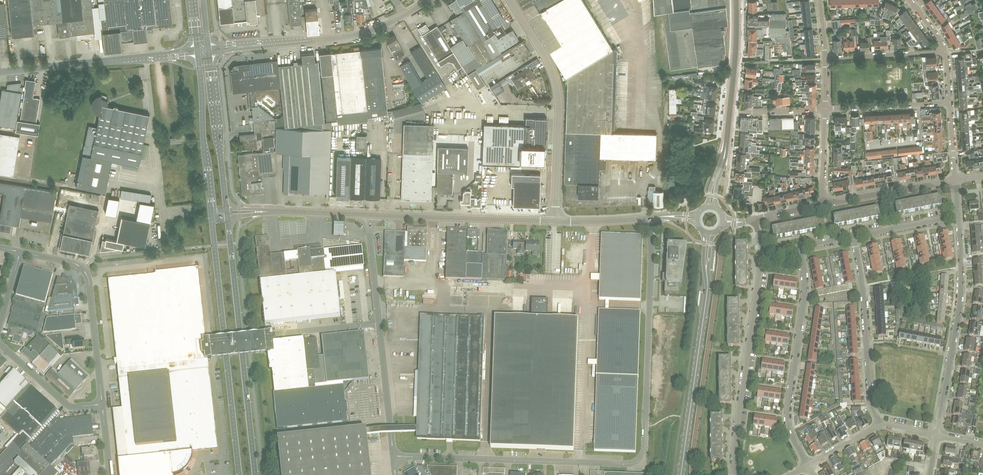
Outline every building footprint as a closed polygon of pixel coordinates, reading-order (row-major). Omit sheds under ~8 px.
[(12,36),(34,33),(33,24),(58,21),(60,36),(94,32),(91,0),(8,0),(12,36)] [(105,18),(101,19),(102,32),(104,52),(122,50),(122,42),(134,41),(133,35),(138,34),(138,28),(146,27),(147,33),(153,32),(152,26),(172,24),(170,0),(103,0),(105,18)] [(220,23),(255,19),(253,0),(218,0),(220,23)] [(290,24),(294,24),(294,25),(302,24),(299,1),(299,0),(288,0),(290,24)] [(344,7),(344,13),(344,21),(352,20),(351,8),(351,7),(353,7),(353,0),(347,0),(348,4),(348,7),(344,7)] [(363,3),(358,3),(359,8),(356,8),(356,13),(357,20),(358,21),(359,21),(360,21),(361,21),(361,20),(364,19),(364,12),(370,12),(369,7),(368,8),(367,7),(367,5),(366,0),(362,0),(363,3)] [(461,6),(460,7),(458,3),(459,3),(456,0),(455,0),(448,4),(451,8),(452,7),(457,15),(450,19),(462,39),(450,46),(458,60),(467,74),(475,69),(475,68),(481,65),(485,62),(485,63),(493,58),(482,41),(461,6)] [(497,26),(481,0),(456,0),(459,3),(458,3),(460,7),(461,6),(482,41),(493,58),(518,42),(510,30),(506,33),(500,24),(497,26)] [(531,20),(532,21),(533,23),(550,50),(550,51),(551,51),(551,53),(565,75),(566,77),(566,82),(568,82),(567,113),(567,123),(566,126),(566,131),(566,142),(564,184),(575,184),(579,184),(579,196),(599,197),(599,185),(600,185),(600,169),(607,169),(607,157),(611,157),(611,162),(624,162),(624,158),(630,158),(630,160),(638,160),(638,158),(656,159),(657,133),(612,132),(615,51),(613,49),(614,49),(583,0),(519,0),(531,20)] [(726,25),(728,25),(728,21),(725,0),(654,0),(655,13),(662,12),(670,70),(722,63),(724,63),(723,57),(725,57),(724,53),(726,53),(724,33),(725,33),(725,29),(727,29),(726,25)] [(766,7),(763,7),(763,6),(757,6),(757,0),(749,1),(750,11),(766,10),(766,7)] [(771,0),(763,0),(763,3),(767,2),(768,10),(778,9),(777,2),(771,2),(771,0)] [(934,4),(932,1),(932,0),(929,0),(925,3),(928,8),(934,4)] [(938,9),(935,6),(940,1),(939,0),(934,4),(928,8),(932,13),(938,9)] [(886,18),(892,4),(886,2),(883,9),(885,10),(882,16),(885,18),(886,18)] [(969,14),(973,13),(972,10),(978,8),(976,3),(972,4),(971,3),(967,4),(965,6),(967,8),(966,8),(964,10),(965,12),(959,14),(961,17),(969,14)] [(895,14),(898,7),(892,4),(886,18),(885,18),(884,20),(887,21),(891,13),(895,14)] [(305,9),(306,20),(318,18),(317,8),(305,9)] [(936,18),(941,14),(938,9),(932,13),(936,18)] [(893,24),(895,26),(897,25),(896,24),(897,23),(898,23),(900,22),(909,15),(905,10),(899,14),(901,17),(895,21),(896,22),(893,24)] [(747,19),(747,22),(748,22),(749,23),(749,40),(756,40),(756,37),(759,37),(761,37),(761,38),(761,41),(763,41),(763,42),(765,42),(770,42),(786,42),(787,54),(792,53),(790,40),(790,37),(789,31),(785,31),(786,15),(770,15),(770,14),(749,14),(749,18),(748,18),(747,19)] [(939,23),(945,19),(941,14),(936,18),(939,23)] [(900,22),(902,25),(905,22),(907,25),(913,20),(909,15),(900,22)] [(841,25),(841,20),(837,20),(832,21),(833,30),(839,30),(841,29),(841,28),(841,25)] [(911,30),(917,25),(913,20),(907,25),(911,30)] [(458,60),(450,46),(437,25),(430,30),(426,23),(418,28),(440,65),(448,60),(453,61),(454,63),(458,60)] [(942,26),(945,32),(951,28),(948,23),(942,26)] [(911,30),(914,35),(921,30),(917,25),(911,30)] [(951,28),(945,32),(948,37),(954,33),(952,31),(951,28)] [(844,49),(854,49),(853,39),(853,35),(856,35),(856,29),(851,29),(851,35),(850,35),(850,39),(847,39),(847,35),(843,35),(844,49)] [(918,40),(924,35),(921,30),(914,35),(918,40)] [(887,40),(891,39),(890,36),(886,36),(884,36),(884,32),(881,32),(882,47),(888,47),(887,40)] [(951,42),(957,38),(954,33),(948,37),(951,42)] [(386,38),(389,43),(387,45),(398,63),(403,59),(402,57),(403,56),(402,55),(405,54),(400,45),(397,40),(394,34),(386,38)] [(895,47),(901,46),(900,37),(898,37),(898,35),(893,35),(893,43),(895,43),(895,47)] [(909,40),(907,42),(910,46),(916,45),(917,45),(920,42),(922,45),(928,40),(924,35),(918,40),(914,43),(913,42),(911,39),(909,40)] [(866,42),(860,43),(861,49),(869,48),(869,43),(871,43),(871,37),(866,37),(866,42)] [(954,47),(960,44),(957,38),(951,42),(954,47)] [(522,40),(518,42),(493,58),(485,63),(486,63),(488,67),(489,69),(492,67),(511,55),(516,62),(530,53),(525,44),(522,40)] [(424,79),(434,94),(446,87),(420,45),(411,51),(427,77),(424,79)] [(815,53),(814,46),(807,47),(807,51),(798,52),(799,56),(801,56),(801,57),(806,56),(806,53),(815,53)] [(331,52),(319,53),(326,120),(338,119),(338,124),(369,121),(368,118),(388,113),(381,54),(381,47),(360,49),(360,50),(359,50),(354,51),(331,53),(331,52)] [(285,127),(332,130),(332,121),(324,122),(318,61),(315,61),(314,53),(301,54),(302,63),(278,65),(284,116),(285,125),(285,126),(285,127)] [(971,57),(972,60),(964,61),(964,58),(966,58),(966,54),(960,55),(960,58),(957,58),(958,62),(958,64),(977,63),(976,57),(971,57)] [(937,64),(937,57),(927,58),(927,61),(923,61),(923,64),(923,69),(931,68),(931,65),(937,64)] [(280,87),(277,60),(238,64),(238,66),(237,67),(235,69),(232,69),(232,71),(230,71),(233,93),(250,91),(255,90),(280,87)] [(434,94),(424,79),(420,82),(408,61),(400,66),(412,87),(421,102),(434,94)] [(536,78),(530,68),(534,66),(531,61),(521,67),(523,70),(519,73),(521,77),(522,78),(523,77),(526,82),(530,80),(531,81),(536,78)] [(807,64),(807,65),(803,65),(803,63),(800,64),(800,69),(794,70),(794,73),(800,73),(801,73),(800,71),(815,70),(815,64),(807,64)] [(756,76),(761,76),(761,72),(757,72),(757,68),(747,67),(746,75),(756,76)] [(938,78),(938,71),(931,72),(931,68),(923,69),(923,73),(924,73),(924,76),(928,76),(929,79),(938,78)] [(467,74),(468,74),(477,89),(485,84),(475,69),(467,74)] [(526,82),(523,77),(522,78),(521,77),(519,73),(515,76),(513,72),(506,77),(508,80),(507,81),(508,83),(513,80),(518,89),(523,85),(526,83),(526,82)] [(496,95),(504,90),(501,85),(507,81),(508,80),(506,77),(490,86),(490,87),(496,95)] [(393,85),(398,84),(399,86),(405,86),(404,78),(392,79),(393,85)] [(746,78),(745,87),(747,87),(747,88),(751,88),(752,86),(753,86),(753,84),(752,83),(770,85),(771,81),(773,81),(775,79),(771,79),(763,78),(762,82),(758,81),(758,79),(746,78)] [(33,94),(35,82),(27,80),(20,120),(18,120),(16,131),(38,135),(40,123),(36,123),(40,99),(32,97),(32,94),(33,94)] [(939,88),(938,84),(936,84),(936,80),(925,81),(925,85),(926,85),(928,85),(928,89),(925,89),(925,91),(939,90),(938,88),(939,88)] [(22,87),(21,86),(21,82),(8,84),(7,90),(2,89),(0,103),(0,125),(16,127),(22,87)] [(678,89),(668,89),(668,97),(676,97),(676,95),(678,95),(678,89)] [(239,162),(238,162),(238,165),(239,165),(240,177),(239,177),(239,179),(241,179),(242,195),(264,193),(263,186),(262,186),(262,181),(263,181),(265,181),(264,177),(276,175),(273,151),(274,151),(274,126),(275,126),(285,125),(284,116),(276,121),(275,121),(275,119),(274,119),(259,106),(255,106),(258,105),(257,101),(254,101),(254,100),(256,100),(255,90),(250,91),(250,92),(248,92),(247,92),(250,109),(252,109),(255,134),(248,134),(240,135),(240,140),(244,140),(244,145),(246,145),(247,150),(256,149),(255,144),(254,144),(254,140),(257,140),(257,141),(263,140),(264,152),(238,154),(239,162)] [(95,112),(96,113),(97,113),(98,114),(99,114),(99,117),(97,127),(93,126),(88,125),(84,145),(76,186),(105,192),(112,160),(139,166),(147,126),(150,114),(118,108),(118,106),(114,105),(113,107),(108,106),(108,105),(108,104),(108,103),(108,102),(107,102),(107,101),(107,100),(106,100),(105,99),(107,96),(106,96),(105,95),(104,95),(103,95),(102,94),(100,94),(99,95),(97,95),(96,96),(95,96),(95,97),(94,98),(93,99),(92,100),(92,101),(92,102),(91,104),(92,106),(92,108),(93,109),(93,110),(94,111),(95,112)] [(676,97),(668,97),(669,105),(676,105),(676,103),(680,104),(680,99),(676,99),(676,97)] [(817,100),(816,100),(816,99),(815,99),(815,97),(806,97),(802,97),(802,100),(809,100),(809,105),(815,105),(815,103),(816,103),(817,103),(817,102),(817,100)] [(487,143),(520,144),(546,145),(547,118),(525,117),(525,123),(530,123),(530,125),(523,125),(508,124),(508,117),(499,116),(499,124),(484,123),(483,143),(487,143)] [(851,116),(852,132),(856,131),(856,125),(860,125),(859,116),(851,116)] [(753,119),(752,119),(741,118),(740,129),(748,129),(757,130),(758,128),(756,126),(753,126),(753,119)] [(791,130),(794,130),(794,129),(798,129),(798,121),(794,121),(793,118),(769,118),(770,129),(791,129),(791,130)] [(433,124),(404,123),(401,199),(431,200),(433,124)] [(705,130),(713,131),(713,125),(700,124),(700,127),(695,127),(695,132),(703,133),(703,129),(705,130)] [(332,130),(285,127),(277,127),(276,152),(285,152),(285,162),(286,162),(286,165),(287,165),(287,173),(284,173),(284,193),(293,193),(293,191),(329,192),(332,130)] [(742,131),(741,137),(749,138),(753,139),(753,136),(749,136),(749,132),(757,133),(757,130),(748,129),(748,132),(742,131)] [(13,176),(20,136),(0,133),(0,174),(13,176)] [(799,138),(803,138),(802,145),(806,145),(806,143),(814,143),(814,142),(815,143),(816,142),(816,140),(815,139),(814,139),(814,136),(804,136),(804,134),(799,134),(799,138)] [(367,136),(357,135),(356,150),(366,150),(367,136)] [(971,148),(971,145),(973,145),(973,144),(981,143),(981,141),(963,142),(963,145),(962,145),(962,149),(963,150),(968,149),(968,148),(970,148),(971,148)] [(943,149),(943,145),(942,145),(942,142),(929,143),(923,144),(923,146),(929,146),(929,147),(932,147),(933,150),(936,149),(936,151),(941,151),(941,149),(943,149)] [(520,165),(520,161),(520,144),(487,143),(483,143),(482,164),(520,165)] [(546,145),(520,144),(520,161),(544,162),(544,146),(546,146),(546,145)] [(436,193),(452,193),(453,172),(467,172),(468,147),(438,146),(436,193)] [(974,166),(972,151),(966,151),(967,155),(969,155),(970,160),(967,160),(967,159),(964,160),(964,165),(967,165),(967,167),(968,168),(971,168),(972,167),(972,166),(974,166)] [(750,155),(748,153),(746,153),(738,152),(737,160),(745,160),(745,157),(750,158),(750,155)] [(942,171),(941,166),(944,165),(943,160),(937,161),(937,157),(942,157),(941,152),(932,153),(934,165),(935,165),(936,171),(938,171),(942,171)] [(349,197),(351,157),(351,156),(337,156),(336,196),(349,197)] [(381,157),(351,157),(349,197),(380,198),(381,157)] [(935,165),(934,165),(931,166),(931,162),(930,162),(930,159),(927,159),(928,166),(929,172),(932,172),(936,172),(936,171),(935,165)] [(745,164),(745,160),(737,160),(736,167),(747,168),(749,168),(749,164),(745,164)] [(917,174),(916,168),(915,161),(912,161),(913,165),(909,166),(910,169),(912,176),(916,175),(917,174)] [(924,174),(922,167),(919,168),(919,164),(918,164),(917,161),(915,161),(916,168),(917,174),(920,174),(924,174)] [(912,176),(910,169),(907,170),(907,167),(906,167),(905,163),(903,163),(905,176),(908,176),(908,177),(912,176)] [(868,183),(867,173),(864,173),(862,164),(859,165),(860,170),(860,171),(862,184),(865,184),(868,183)] [(881,181),(879,171),(875,171),(874,164),(872,164),(872,167),(873,175),(875,182),(877,181),(877,182),(881,181)] [(889,180),(893,179),(891,169),(888,169),(887,166),(884,167),(887,180),(889,179),(889,180)] [(736,179),(744,180),(744,177),(751,177),(751,174),(744,173),(744,172),(741,171),(741,173),(737,172),(736,175),(735,176),(735,178),(736,178),(736,179)] [(511,173),(511,185),(513,185),(513,205),(539,206),(540,180),(540,174),(511,173)] [(849,176),(845,177),(844,177),(840,178),(841,180),(842,188),(849,186),(848,182),(850,181),(849,176)] [(793,198),(791,192),(789,192),(788,192),(787,185),(786,181),(785,177),(782,177),(783,182),(784,186),(787,199),(789,199),(790,199),(790,200),(792,199),(793,199),(793,198)] [(805,195),(804,189),(801,190),(800,186),(799,186),(797,177),(795,177),(797,190),(799,197),(801,196),(805,195)] [(811,194),(811,192),(814,191),(813,187),(807,188),(805,181),(807,181),(811,180),(810,177),(806,177),(801,179),(804,189),(803,189),(804,189),(805,195),(807,195),(811,194)] [(842,188),(841,180),(840,178),(833,179),(835,189),(842,188)] [(56,191),(26,186),(0,182),(0,192),(4,193),(1,211),(0,210),(0,231),(10,232),(11,225),(19,226),(21,216),(51,221),(53,211),(56,191)] [(787,199),(784,186),(783,182),(780,183),(782,190),(779,191),(781,201),(785,200),(787,199)] [(749,190),(750,184),(744,184),(743,187),(742,187),(742,188),(734,187),(733,197),(741,198),(742,191),(742,190),(749,190)] [(460,198),(460,202),(465,202),(467,202),(467,203),(466,207),(472,207),(472,206),(481,207),(481,200),(481,198),(479,198),(479,199),(477,199),(477,198),(470,198),(470,190),(466,190),(465,190),(463,192),(463,199),(460,198)] [(648,197),(648,206),(653,206),(663,206),(663,191),(653,191),(653,193),(650,193),(650,197),(648,197)] [(779,191),(775,192),(773,193),(773,195),(775,202),(777,201),(777,202),(781,201),(779,191)] [(773,195),(773,193),(770,193),(770,196),(768,197),(767,196),(764,197),(765,202),(768,202),(769,204),(773,203),(775,202),(773,195)] [(940,196),(925,199),(927,209),(942,206),(940,196)] [(116,215),(119,199),(108,197),(105,213),(116,215)] [(927,209),(925,199),(910,202),(912,212),(927,209)] [(154,204),(140,202),(136,219),(150,222),(154,204)] [(912,212),(910,202),(895,204),(897,215),(912,212)] [(978,203),(973,203),(973,202),(969,203),(968,204),(968,209),(970,208),(970,211),(979,210),(978,203)] [(90,253),(96,222),(97,216),(99,209),(69,203),(65,222),(60,247),(76,250),(79,251),(90,253)] [(878,208),(863,211),(865,221),(880,218),(878,208)] [(974,222),(982,221),(982,213),(982,210),(980,210),(978,211),(978,216),(974,217),(974,222)] [(865,221),(863,211),(848,214),(850,224),(865,221)] [(850,224),(848,214),(833,217),(835,227),(850,224)] [(124,241),(145,245),(150,222),(136,219),(122,216),(116,240),(106,238),(106,240),(102,239),(100,250),(118,248),(123,248),(124,241)] [(817,220),(802,223),(804,233),(819,230),(817,220)] [(804,233),(802,223),(787,225),(789,236),(804,233)] [(979,234),(979,227),(981,227),(981,224),(975,225),(975,228),(971,228),(972,234),(979,234)] [(789,236),(787,225),(772,228),(774,239),(789,236)] [(407,233),(405,233),(405,261),(427,261),(428,228),(407,227),(407,233)] [(466,280),(467,231),(467,229),(447,229),(446,279),(466,280)] [(482,280),(483,255),(483,253),(479,253),(479,236),(480,231),(470,230),(470,231),(467,231),(466,280),(482,280)] [(487,256),(483,255),(482,280),(506,281),(506,266),(507,256),(507,250),(507,241),(507,231),(487,230),(487,256)] [(979,237),(982,237),(982,231),(982,234),(979,234),(972,234),(972,241),(980,240),(979,237)] [(404,277),(405,261),(405,233),(385,232),(384,256),(384,277),(404,277)] [(643,236),(601,234),(600,275),(600,282),(599,300),(605,300),(605,310),(599,310),(594,444),(594,451),(636,452),(640,311),(608,310),(609,300),(641,301),(643,245),(643,236)] [(326,274),(324,250),(321,250),(321,244),(297,247),(297,253),(271,255),(269,236),(264,236),(255,237),(260,281),(265,324),(340,316),(339,300),(344,300),(342,283),(337,283),(336,273),(326,274)] [(513,249),(517,249),(517,254),(523,255),(523,249),(524,241),(513,241),(513,249)] [(526,251),(538,251),(539,242),(526,242),(526,251)] [(747,243),(736,243),(737,259),(747,259),(747,253),(748,253),(748,250),(747,250),(747,243)] [(668,254),(666,254),(665,275),(663,275),(663,283),(665,283),(665,294),(680,294),(680,285),(682,285),(687,246),(668,245),(668,254)] [(841,261),(848,260),(847,254),(844,255),(843,252),(844,252),(835,254),(836,258),(840,257),(841,261)] [(747,265),(747,259),(737,259),(737,274),(747,274),(747,268),(748,268),(748,265),(747,265)] [(42,313),(46,301),(53,275),(24,267),(8,325),(19,328),(31,331),(37,333),(42,313)] [(205,364),(208,364),(207,359),(211,359),(209,338),(203,339),(195,267),(157,271),(157,273),(110,279),(111,284),(115,318),(112,318),(127,458),(118,459),(119,474),(173,474),(173,473),(174,473),(177,472),(180,471),(183,469),(185,467),(187,464),(188,461),(189,458),(189,455),(189,453),(189,451),(189,448),(214,445),(205,364)] [(58,278),(48,313),(74,309),(74,306),(79,305),(77,285),(69,276),(63,274),(62,279),(58,278)] [(747,280),(747,274),(737,274),(737,289),(747,289),(747,283),(748,283),(748,280),(747,280)] [(532,299),(531,315),(547,315),(548,307),(548,306),(548,304),(548,300),(532,299)] [(739,301),(728,301),(728,316),(739,316),(739,301)] [(47,318),(43,333),(76,329),(75,325),(81,324),(80,315),(47,318)] [(484,317),(422,315),(418,418),(418,439),(446,440),(453,440),(480,441),(484,317)] [(739,331),(739,316),(728,316),(728,332),(739,331)] [(574,450),(578,320),(496,317),(491,448),(529,449),(537,449),(574,450)] [(970,329),(978,331),(981,331),(982,326),(982,323),(979,323),(979,325),(971,323),(970,329)] [(31,331),(19,328),(19,331),(10,329),(9,329),(7,335),(13,336),(12,342),(20,344),(24,333),(30,335),(31,331)] [(369,379),(364,332),(321,336),(324,358),(318,359),(316,338),(303,339),(303,337),(285,339),(276,340),(275,331),(266,332),(264,332),(266,353),(268,353),(269,369),(272,369),(274,392),(273,392),(277,429),(347,421),(344,393),(354,380),(369,379)] [(739,347),(739,331),(728,332),(728,347),(739,347)] [(266,353),(264,332),(209,338),(211,359),(266,353)] [(45,336),(62,350),(64,350),(62,339),(62,334),(45,336)] [(49,365),(59,355),(38,336),(22,352),(34,363),(33,364),(37,368),(36,369),(44,375),(51,367),(49,365)] [(73,344),(74,349),(84,348),(83,340),(74,341),(73,341),(73,338),(66,338),(67,345),(73,344)] [(884,353),(901,356),(902,349),(885,346),(884,353)] [(730,358),(720,358),(720,374),(730,374),(730,358)] [(882,358),(881,366),(889,367),(890,359),(882,358)] [(69,398),(89,377),(71,360),(58,374),(53,369),(46,377),(69,398)] [(25,445),(57,410),(13,371),(0,385),(0,419),(19,435),(0,455),(0,474),(55,474),(57,473),(25,445)] [(731,389),(730,374),(720,374),(720,389),(731,389)] [(731,404),(731,389),(720,389),(720,404),(730,404),(731,404)] [(896,390),(895,398),(911,400),(912,392),(896,390)] [(868,425),(865,418),(862,413),(859,415),(861,420),(859,421),(862,428),(868,425)] [(719,416),(712,416),(712,431),(722,431),(722,425),(723,425),(723,422),(722,422),(722,416),(721,416),(721,415),(719,415),(719,416)] [(826,415),(819,419),(822,424),(824,423),(826,421),(829,420),(828,418),(826,415)] [(74,445),(73,437),(93,435),(91,416),(58,419),(56,418),(32,443),(32,444),(29,447),(53,468),(66,454),(66,453),(64,452),(71,445),(74,445)] [(839,430),(836,432),(837,434),(841,440),(847,436),(844,430),(842,428),(845,426),(844,425),(844,424),(840,418),(839,416),(837,417),(838,419),(839,421),(838,422),(839,424),(838,425),(837,426),(837,427),(839,430)] [(850,430),(856,427),(852,420),(848,422),(844,416),(840,418),(844,424),(846,423),(850,430)] [(968,427),(971,427),(972,420),(966,419),(962,418),(961,420),(954,418),(953,425),(960,426),(961,423),(969,425),(968,427)] [(11,436),(0,426),(0,448),(11,436)] [(825,430),(824,431),(825,432),(825,434),(827,433),(832,441),(837,438),(832,429),(833,429),(832,426),(827,429),(825,430)] [(368,472),(363,429),(351,430),(346,430),(346,431),(344,431),(277,438),(279,452),(278,452),(279,458),(281,474),(368,474),(368,472)] [(826,439),(823,433),(825,432),(824,431),(823,430),(818,432),(821,438),(818,439),(822,446),(827,443),(825,440),(826,439)] [(722,438),(722,431),(712,431),(712,447),(722,446),(722,440),(723,440),(723,438),(722,438)] [(893,447),(895,438),(888,437),(887,446),(893,447)] [(880,443),(877,438),(871,441),(874,447),(877,445),(880,449),(883,448),(880,443)] [(900,448),(901,440),(895,438),(893,447),(900,448)] [(812,450),(815,454),(820,451),(817,444),(814,445),(811,439),(807,441),(811,447),(810,448),(811,451),(812,450)] [(910,450),(911,441),(905,440),(903,449),(904,449),(903,452),(906,453),(907,449),(910,450)] [(864,452),(867,457),(870,455),(868,450),(871,449),(867,441),(860,446),(864,453),(864,452)] [(916,451),(918,443),(911,441),(910,450),(916,451)] [(926,453),(927,448),(924,448),(924,444),(918,443),(916,451),(915,456),(919,457),(920,452),(926,453)] [(722,453),(722,446),(712,447),(712,462),(722,462),(722,455),(723,455),(723,453),(722,453)] [(846,451),(853,463),(856,461),(853,456),(856,454),(852,447),(846,451)] [(954,455),(955,449),(946,447),(945,453),(950,454),(949,457),(952,457),(956,458),(957,455),(954,455)] [(84,461),(88,461),(87,457),(92,456),(92,455),(91,449),(87,449),(87,448),(81,449),(82,454),(84,454),(84,461)] [(885,458),(885,457),(885,451),(877,455),(880,462),(883,460),(882,459),(885,458)] [(962,456),(957,455),(956,458),(965,460),(966,451),(962,451),(962,456)] [(978,462),(980,453),(972,451),(971,455),(968,455),(967,460),(975,461),(974,467),(975,469),(974,471),(979,472),(981,462),(978,462)] [(952,463),(958,464),(959,463),(964,464),(965,460),(956,458),(952,457),(951,460),(944,459),(944,462),(943,461),(942,462),(942,464),(942,465),(943,465),(943,466),(951,467),(952,463)] [(837,466),(840,471),(844,469),(840,464),(841,463),(839,460),(837,461),(835,458),(830,460),(834,467),(837,466)] [(60,473),(71,463),(66,459),(56,469),(60,473)] [(88,461),(84,461),(77,462),(78,474),(91,474),(89,461),(88,461)] [(823,468),(827,474),(834,474),(829,465),(823,468)] [(427,468),(431,474),(457,474),(457,467),(427,466),(427,468)] [(862,471),(859,466),(853,470),(856,474),(862,471)]
